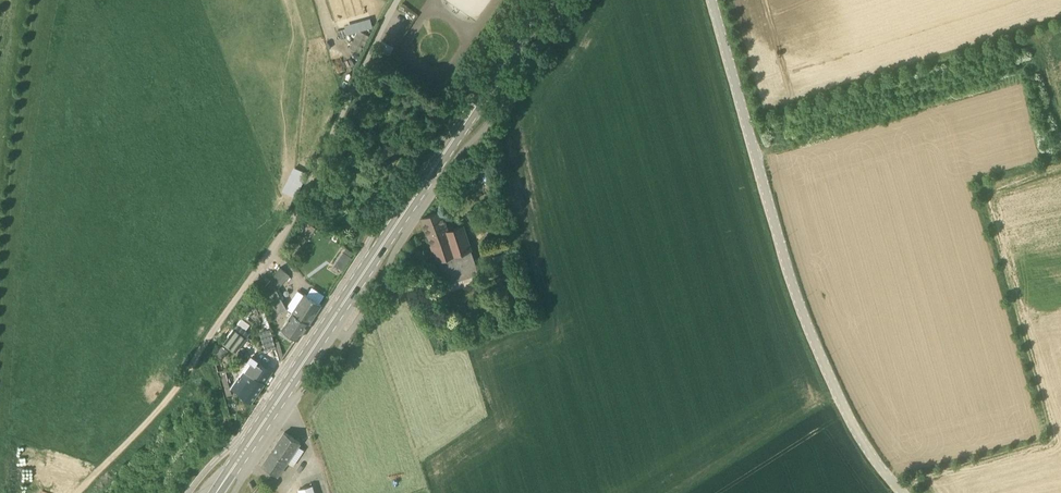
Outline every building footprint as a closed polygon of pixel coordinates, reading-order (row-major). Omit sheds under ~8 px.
[(345,24),(348,33),(375,26),(372,17),(345,24)] [(356,29),(350,48),(363,52),(368,33),(356,29)] [(295,165),(283,190),(297,196),(309,172),(295,165)] [(464,223),(446,228),(446,227),(447,226),(441,210),(423,218),(433,244),(432,245),(438,260),(439,260),(446,284),(480,274),(464,223)] [(346,269),(354,251),(344,247),(336,266),(346,269)] [(271,279),(276,288),(287,274),(281,267),(271,279)] [(266,286),(280,313),(287,309),(276,288),(271,279),(266,286)] [(305,294),(293,312),(309,323),(322,304),(305,294)] [(282,329),(280,332),(294,342),(297,338),(299,339),(309,323),(293,312),(282,329)] [(233,327),(223,342),(236,351),(246,337),(233,327)] [(271,329),(262,332),(267,347),(275,344),(271,329)] [(221,362),(228,352),(220,345),(213,355),(221,362)] [(273,371),(255,359),(255,358),(250,365),(247,363),(231,387),(230,387),(231,387),(252,402),(273,371)] [(230,387),(231,387),(225,369),(220,371),(227,396),(233,395),(231,387),(230,387)] [(262,465),(273,472),(278,475),(300,442),(285,432),(262,465)]
